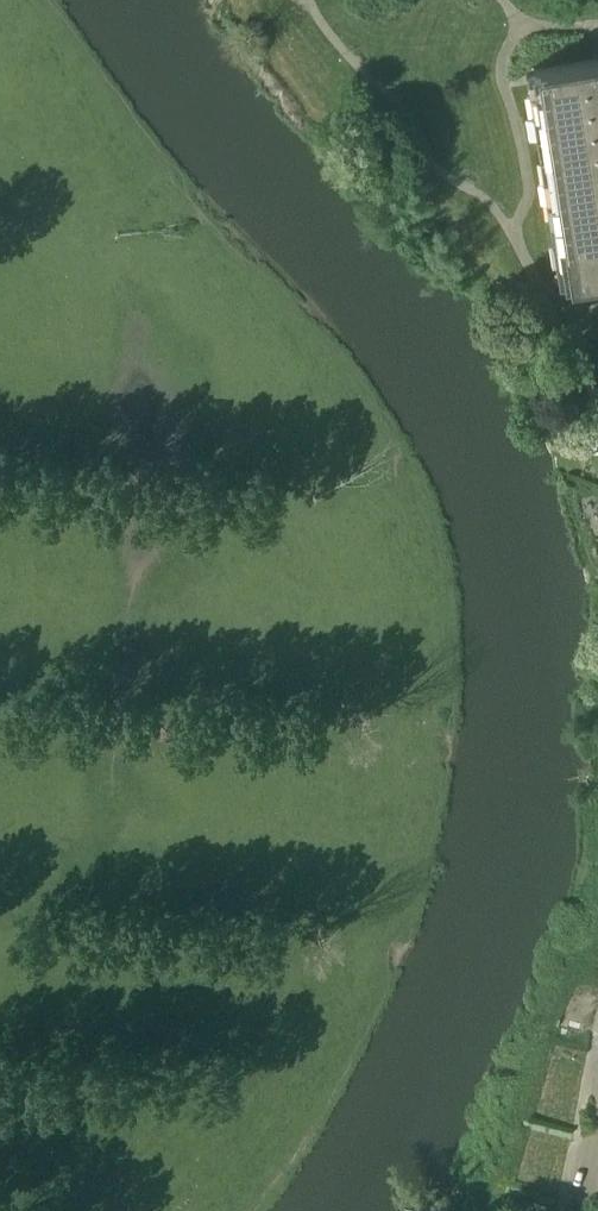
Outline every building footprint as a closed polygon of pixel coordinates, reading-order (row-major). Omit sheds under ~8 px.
[(534,68),(567,282),(597,277),(597,58),(534,68)]
